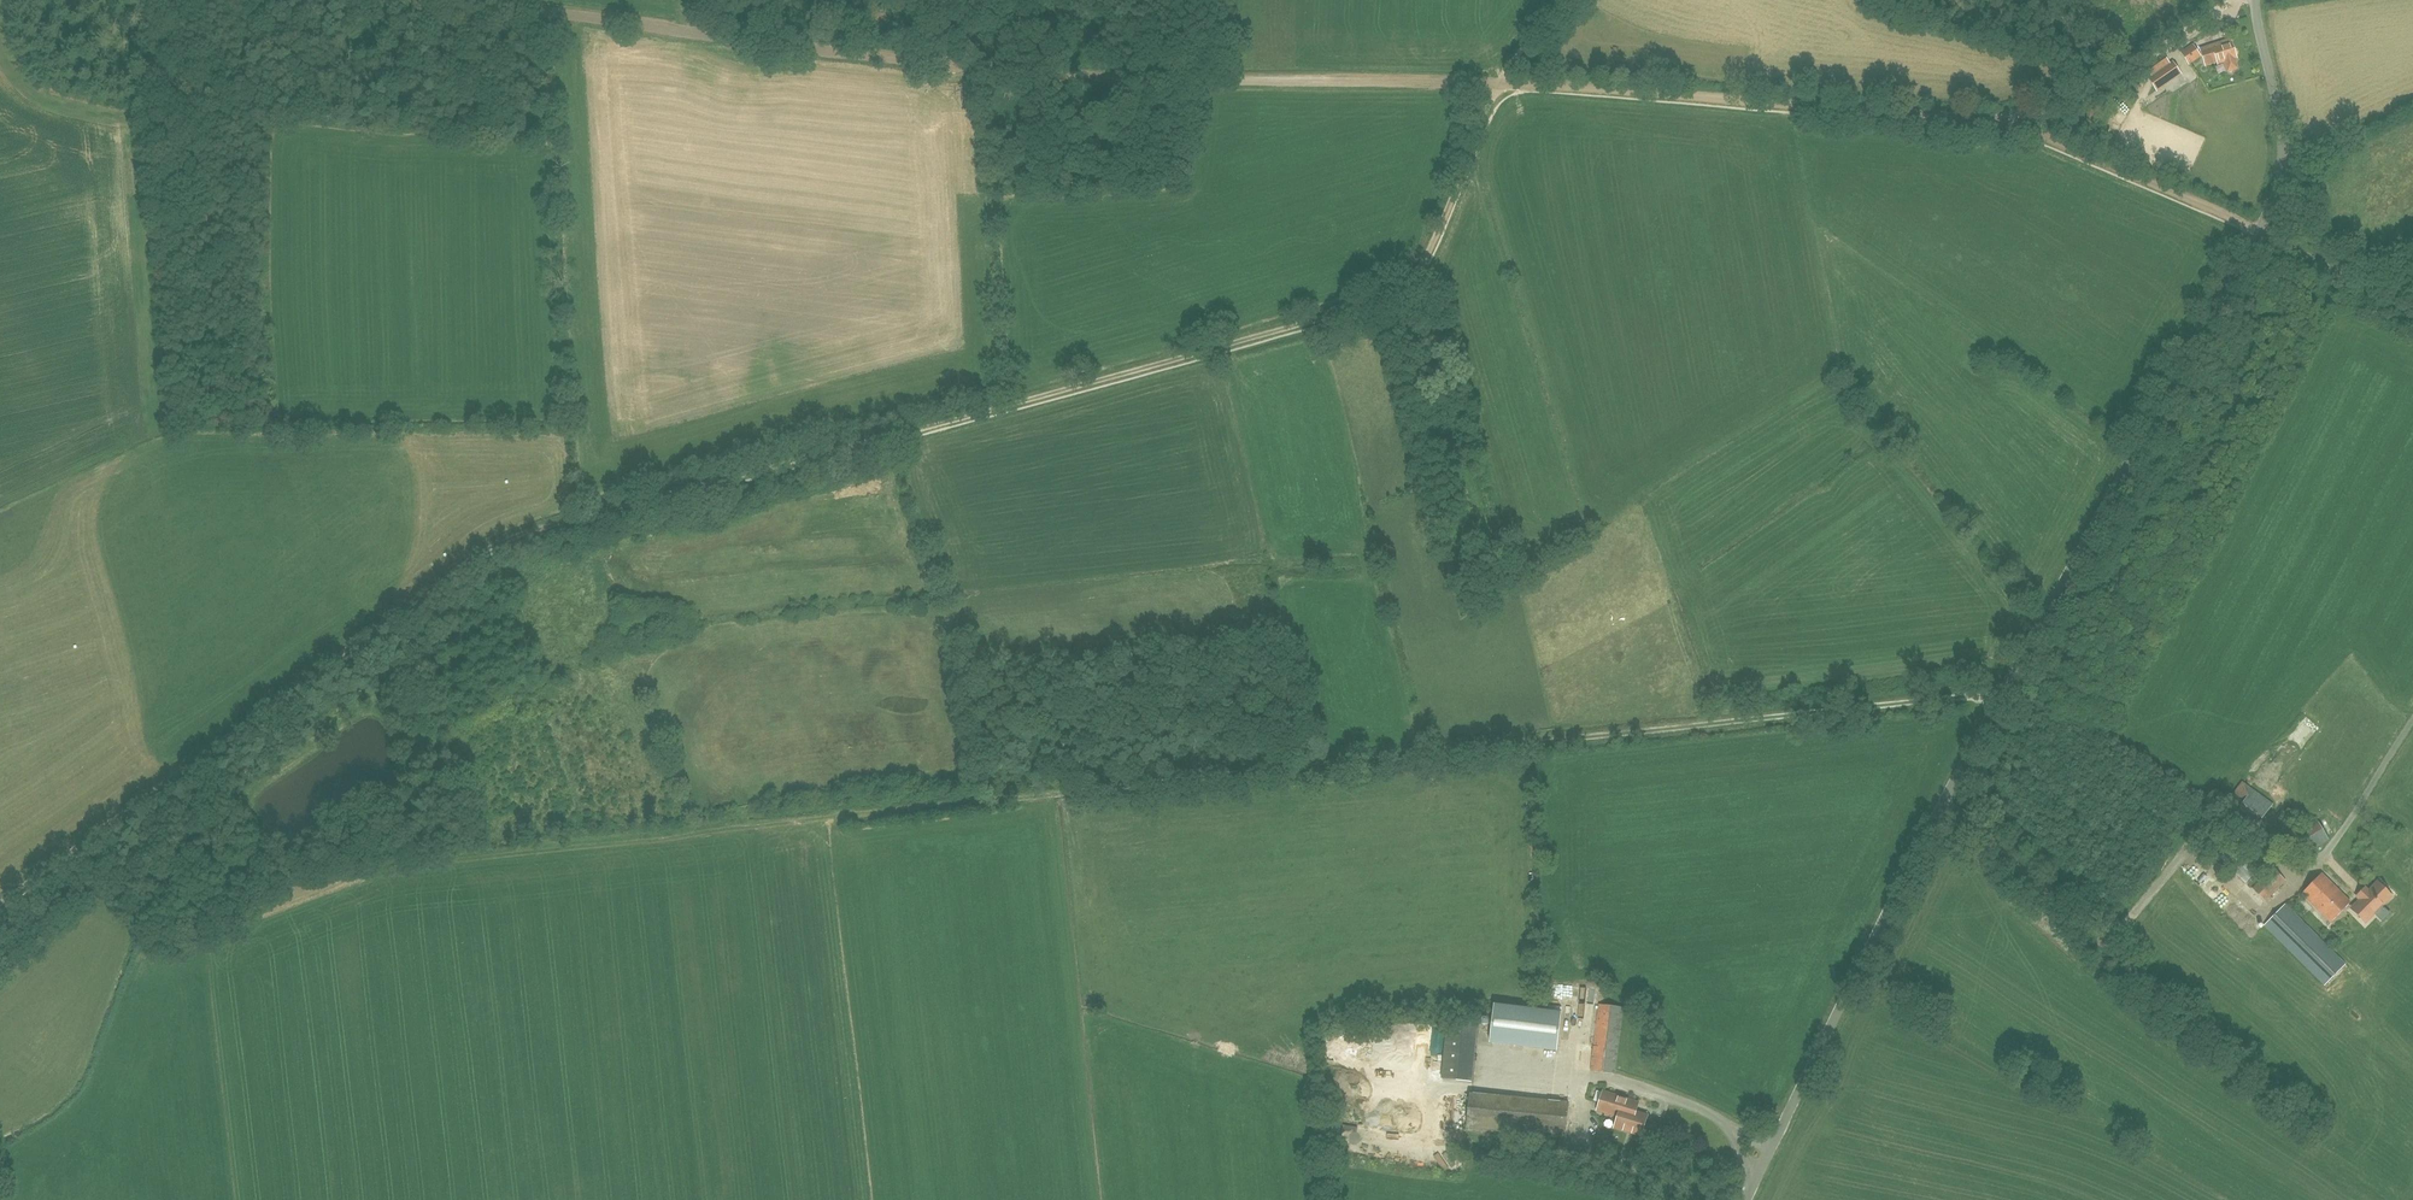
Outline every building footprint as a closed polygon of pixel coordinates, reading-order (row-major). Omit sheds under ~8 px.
[(2192,51),(2183,53),(2190,83),(2199,81),(2205,79),(2211,78),(2212,84),(2238,78),(2230,43),(2219,45),(2213,46),(2198,50),(2192,51)] [(2156,91),(2172,80),(2181,74),(2173,62),(2169,65),(2165,58),(2147,70),(2151,76),(2148,78),(2156,91)] [(2251,834),(2273,803),(2242,781),(2238,786),(2237,785),(2237,788),(2235,788),(2224,804),(2235,812),(2230,818),(2251,834)] [(2304,855),(2328,839),(2315,820),(2291,836),(2304,855)] [(2245,883),(2260,868),(2234,842),(2219,857),(2245,883)] [(2264,901),(2285,880),(2272,867),(2252,888),(2264,901)] [(2330,922),(2350,902),(2321,873),(2301,893),(2330,922)] [(2366,890),(2359,897),(2360,899),(2351,908),(2365,921),(2374,912),(2375,914),(2383,906),(2381,905),(2390,896),(2377,882),(2368,891),(2366,890)] [(2006,891),(2017,901),(2025,893),(2015,883),(2006,891)] [(2324,984),(2344,963),(2285,904),(2264,925),(2324,984)] [(1495,1003),(1490,1042),(1557,1050),(1562,1011),(1495,1003)] [(1621,1016),(1597,1013),(1593,1046),(1591,1061),(1615,1064),(1617,1049),(1621,1016)] [(1471,1080),(1474,1020),(1447,1019),(1444,1078),(1471,1080)] [(1363,1041),(1372,1039),(1369,1031),(1361,1033),(1363,1041)] [(1344,1090),(1341,1107),(1349,1108),(1350,1099),(1355,1100),(1356,1092),(1344,1090)] [(1638,1102),(1603,1091),(1597,1110),(1618,1116),(1614,1127),(1641,1135),(1641,1133),(1644,1132),(1645,1127),(1644,1125),(1647,1115),(1635,1112),(1638,1102)] [(1565,1138),(1569,1101),(1469,1092),(1466,1129),(1565,1138)] [(1405,1108),(1399,1111),(1403,1120),(1409,1117),(1405,1108)]
